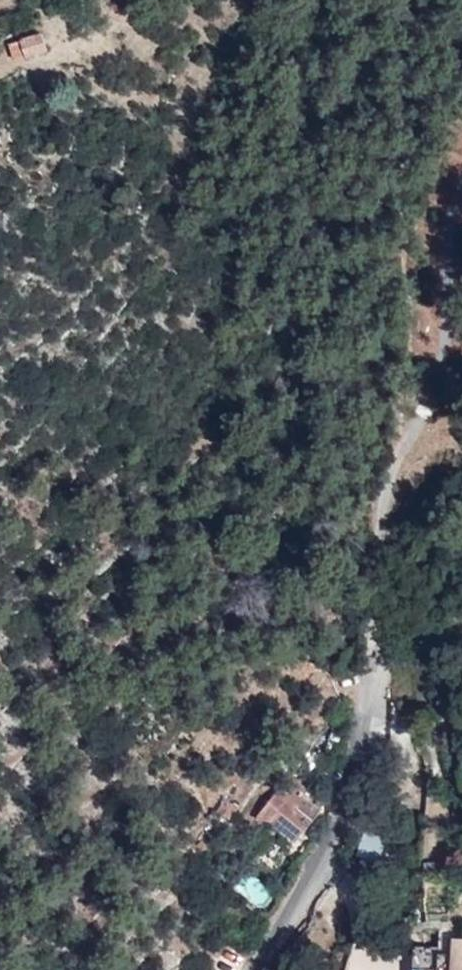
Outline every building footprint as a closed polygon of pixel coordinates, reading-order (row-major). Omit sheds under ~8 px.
[(26,59),(48,52),(42,34),(21,41),(25,53),(26,59)] [(25,53),(21,41),(10,44),(13,57),(25,53)] [(271,820),(298,840),(313,821),(321,810),(312,803),(319,794),(311,787),(308,791),(290,777),(276,795),(273,798),(259,816),(258,818),(271,820)] [(434,947),(411,948),(411,969),(434,969),(434,947)] [(436,969),(449,969),(448,956),(436,956),(436,969)] [(454,961),(454,969),(461,969),(461,962),(454,961)]
